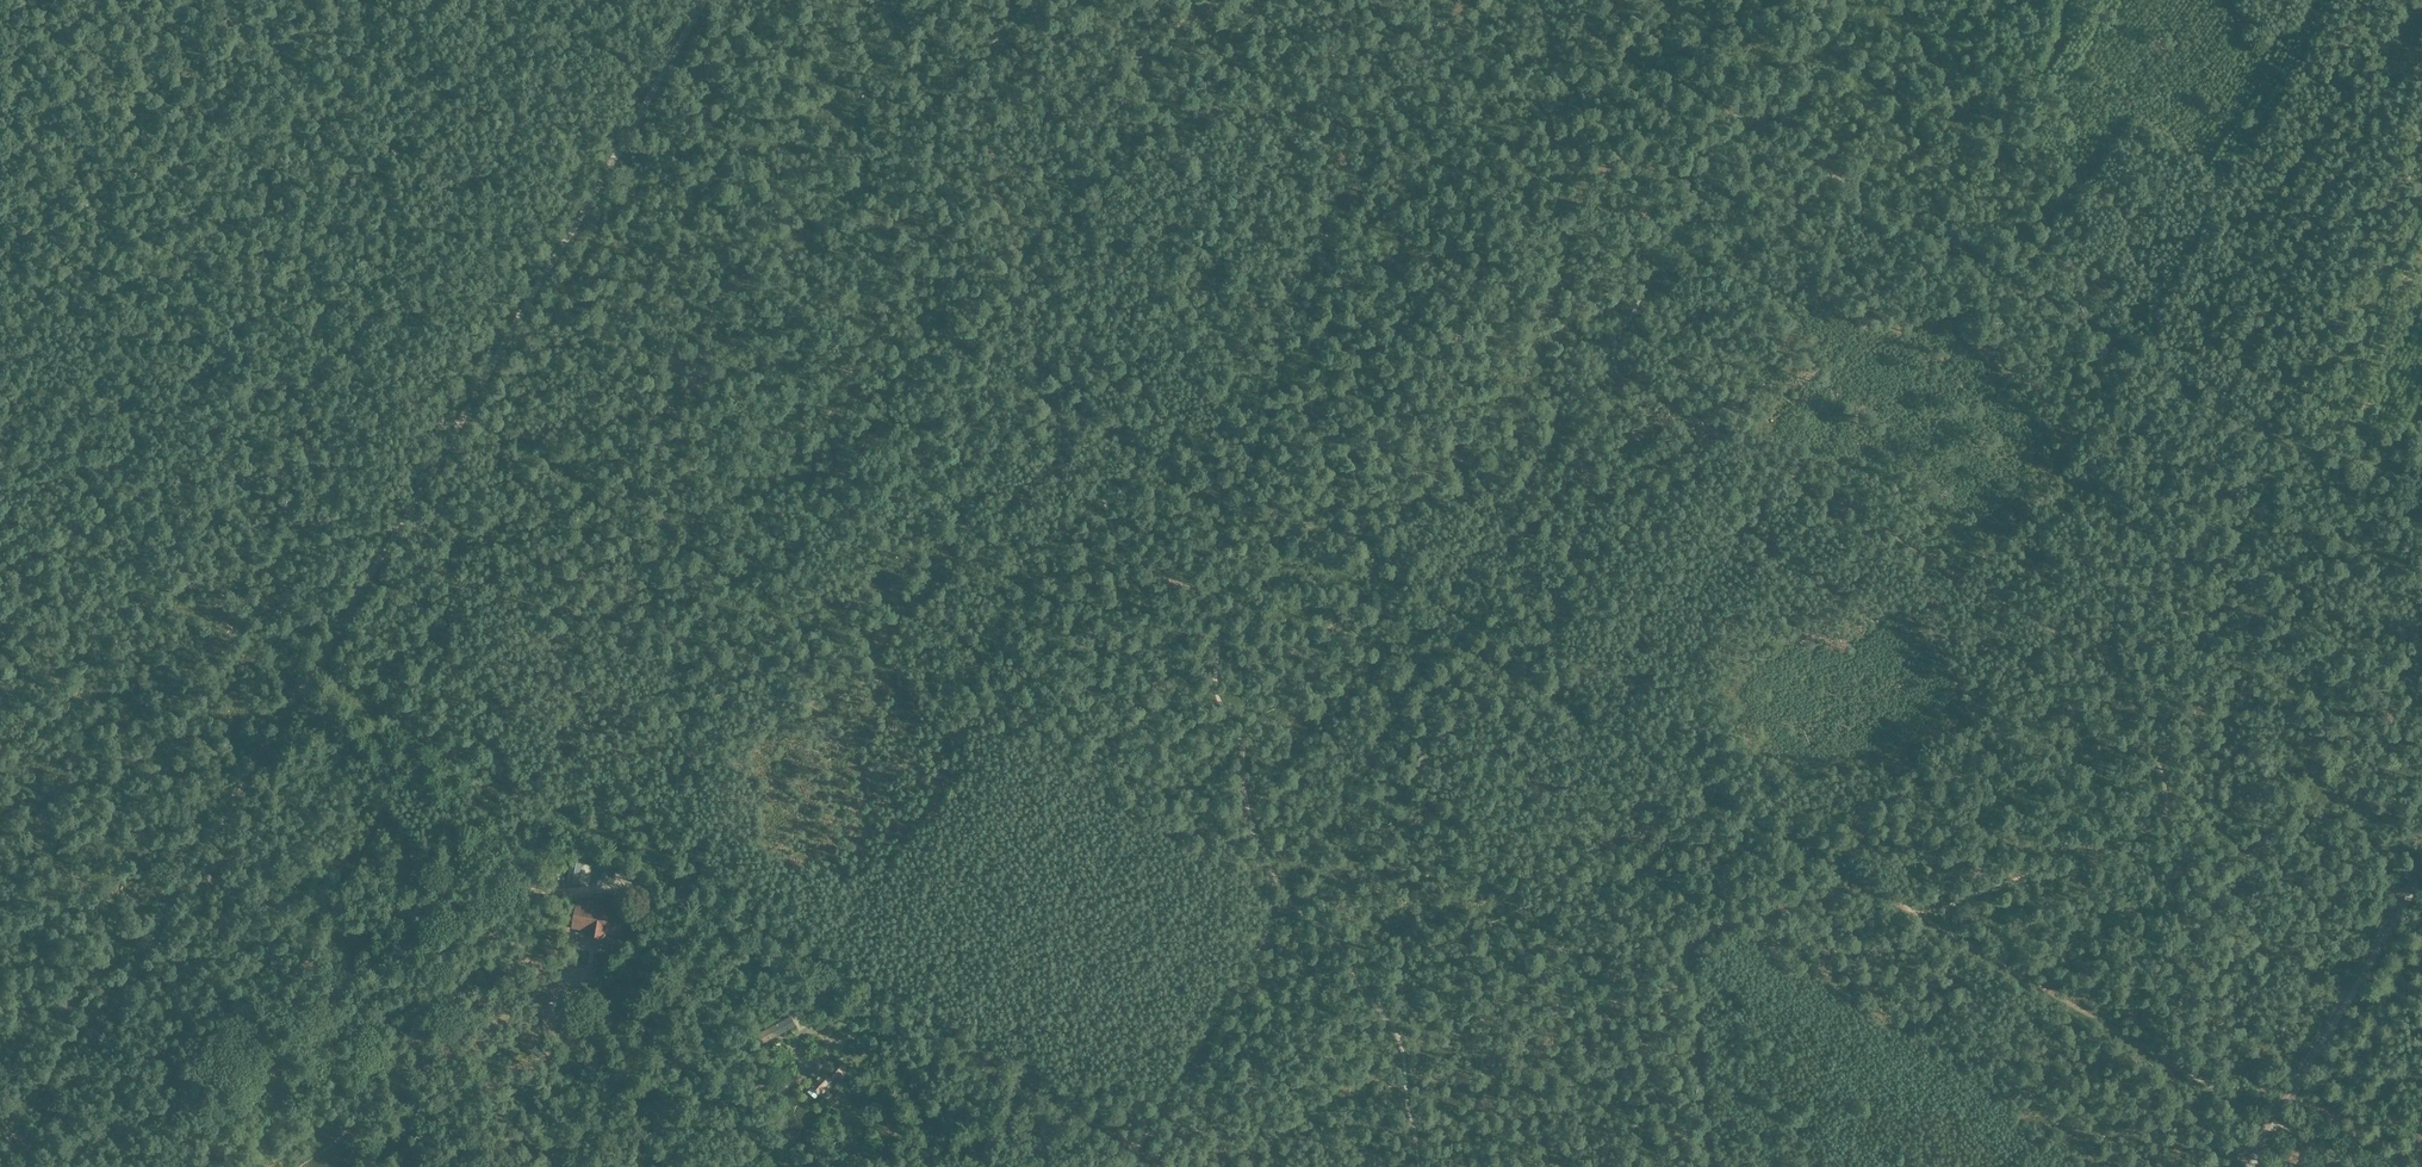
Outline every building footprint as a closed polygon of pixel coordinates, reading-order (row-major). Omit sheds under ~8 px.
[(579,900),(576,912),(616,918),(617,905),(579,900)] [(782,1033),(778,1025),(759,1035),(762,1044),(782,1033)] [(832,1081),(823,1073),(811,1086),(821,1095),(832,1081)]
